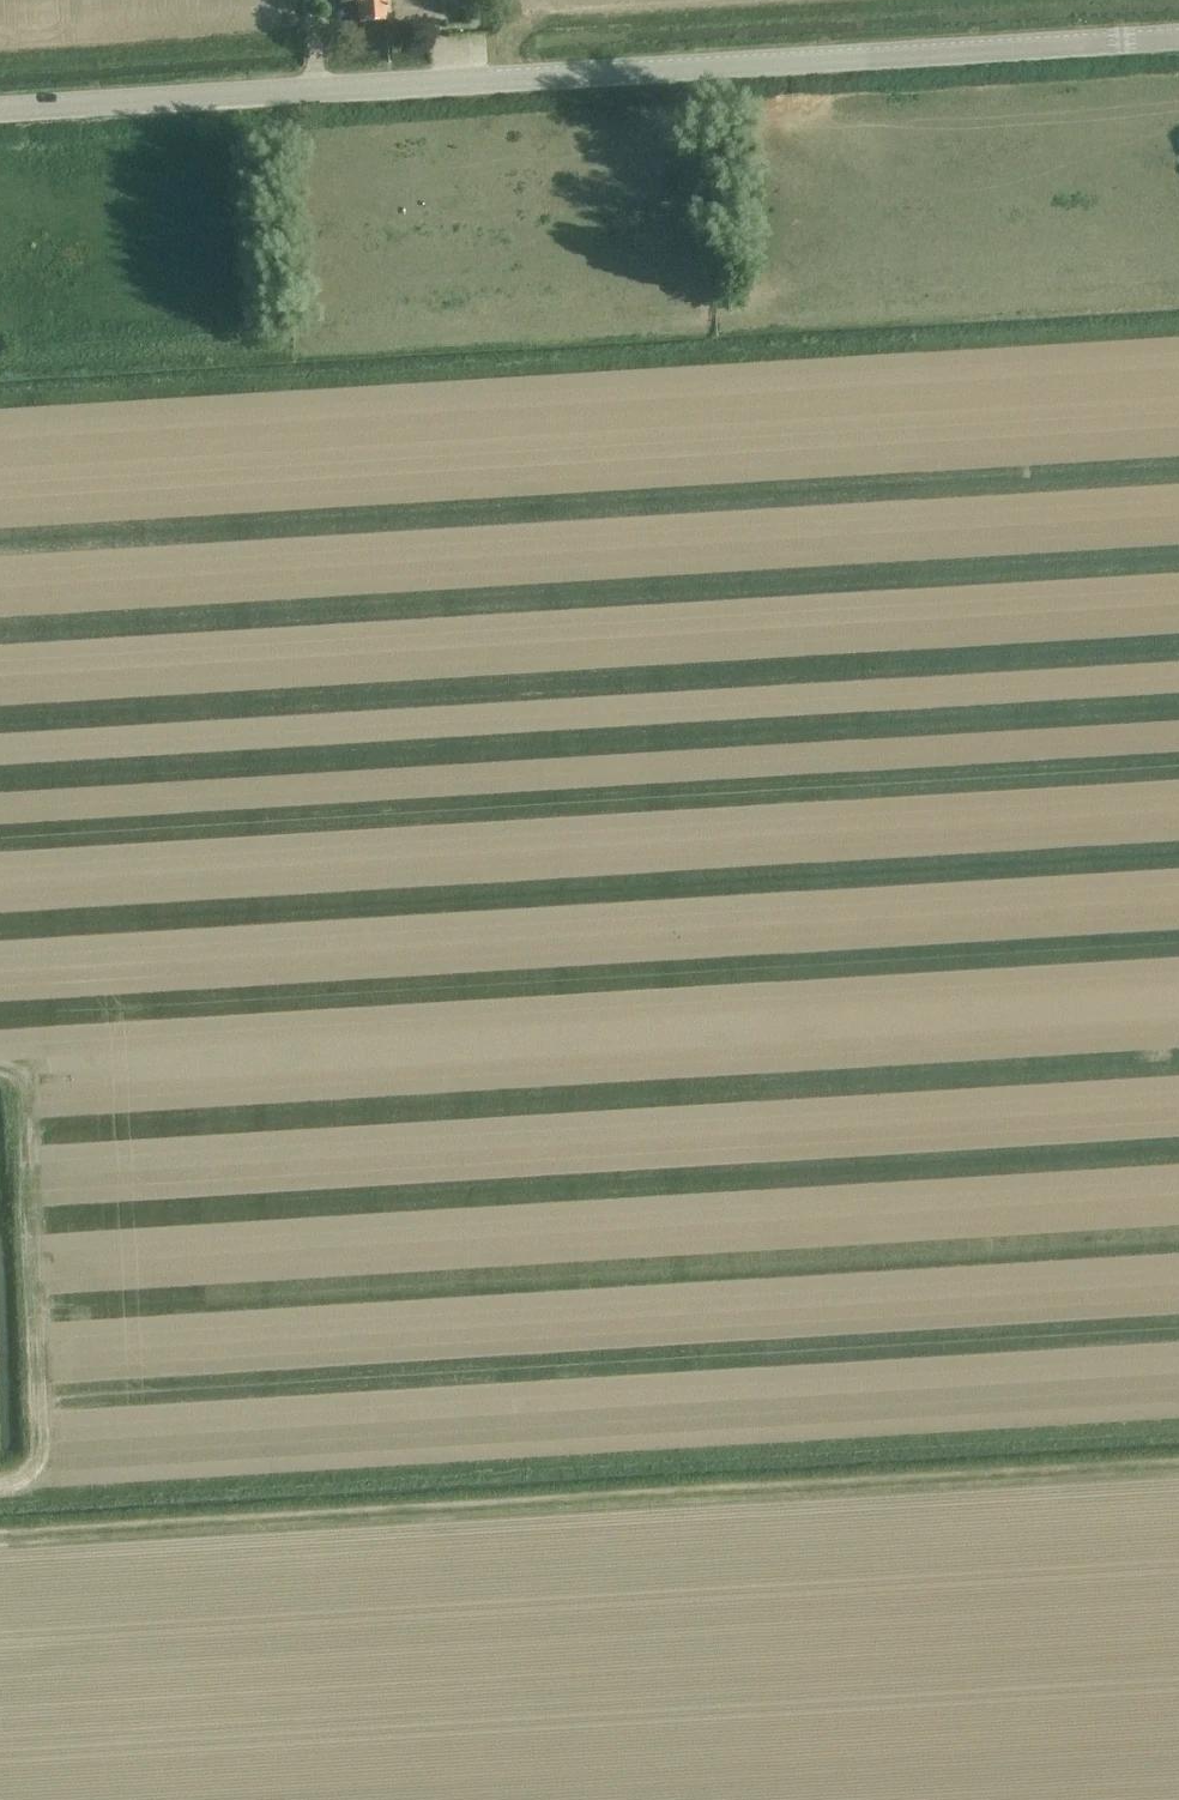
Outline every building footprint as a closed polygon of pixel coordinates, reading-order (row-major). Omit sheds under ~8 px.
[(338,6),(357,4),(358,26),(389,23),(387,0),(338,0),(338,6)]
